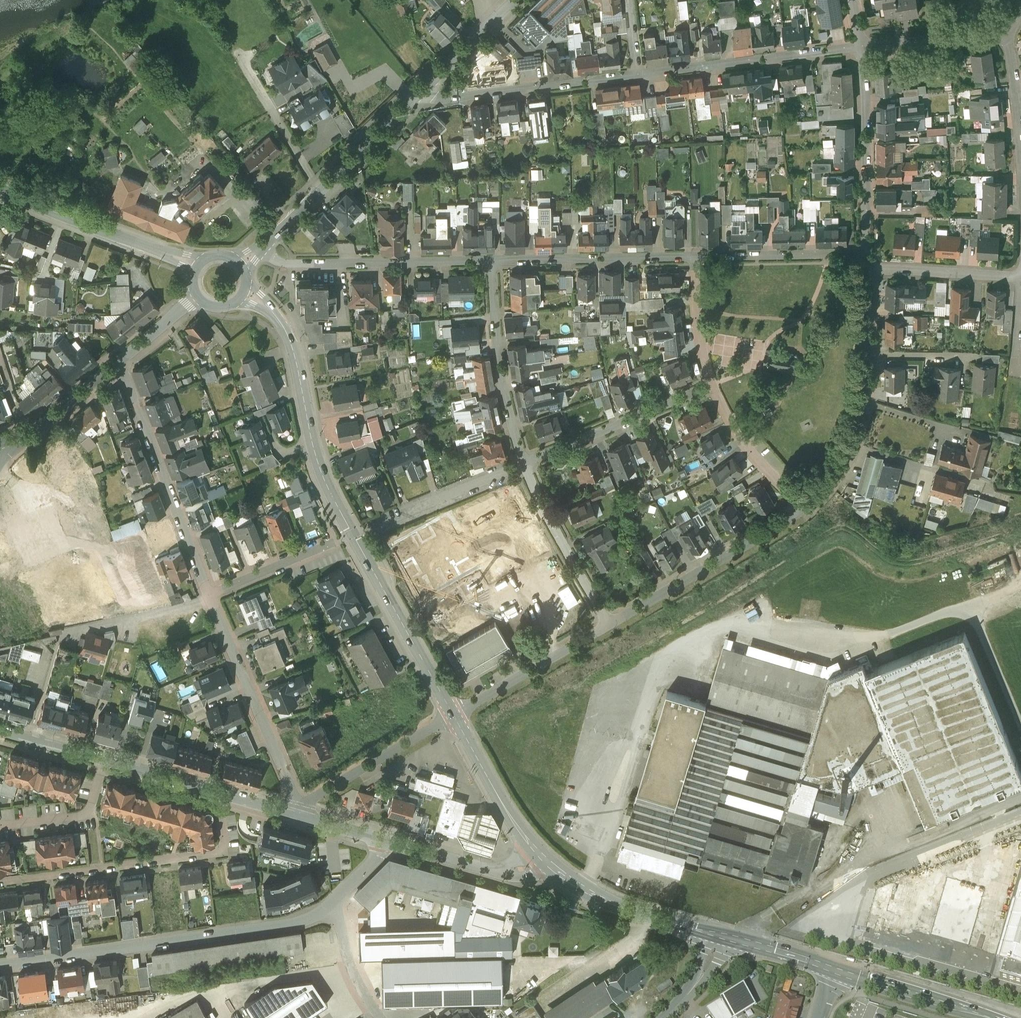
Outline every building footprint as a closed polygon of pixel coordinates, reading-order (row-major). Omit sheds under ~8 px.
[(411,12),(408,0),(404,0),(398,1),(401,14),(411,12)] [(417,10),(415,0),(408,0),(411,12),(417,10)] [(440,6),(434,0),(427,0),(436,9),(440,6)] [(529,6),(537,14),(535,15),(550,30),(548,32),(555,41),(562,40),(567,39),(567,35),(564,15),(569,11),(570,10),(580,0),(536,0),(529,6)] [(570,10),(570,15),(586,13),(583,0),(580,0),(570,10)] [(604,11),(610,10),(611,18),(621,17),(619,0),(602,0),(604,11)] [(677,0),(680,19),(689,18),(687,0),(680,0),(677,0)] [(716,1),(718,17),(737,15),(735,0),(725,0),(716,1)] [(840,0),(819,0),(820,2),(818,3),(820,15),(822,14),(824,24),(843,21),(840,0)] [(899,11),(897,0),(878,0),(880,14),(898,12),(899,11)] [(899,11),(898,12),(899,16),(899,15),(909,13),(909,14),(919,13),(917,0),(897,0),(899,11)] [(993,4),(981,6),(983,13),(994,10),(993,4)] [(537,14),(529,6),(513,22),(517,26),(521,31),(527,36),(531,41),(535,45),(548,32),(550,30),(535,15),(537,14)] [(807,7),(800,8),(800,10),(802,24),(804,24),(809,24),(807,7)] [(800,10),(792,9),(793,20),(794,19),(795,28),(784,29),(784,35),(786,46),(807,43),(805,26),(804,24),(802,24),(800,10)] [(954,11),(942,13),(943,20),(955,17),(954,11)] [(456,28),(441,13),(435,19),(433,18),(427,24),(443,41),(456,28)] [(737,15),(718,17),(719,29),(735,28),(739,27),(737,15)] [(697,21),(690,22),(692,39),(699,38),(697,21)] [(767,23),(751,26),(754,50),(776,47),(773,31),(768,32),(767,23)] [(783,23),(776,24),(778,36),(784,35),(784,29),(783,23)] [(615,25),(594,27),(595,35),(603,34),(615,33),(616,33),(615,25)] [(739,27),(735,28),(736,36),(734,36),(736,52),(754,50),(751,26),(751,25),(739,27)] [(685,30),(675,31),(677,42),(666,44),(668,61),(689,58),(685,30)] [(712,39),(711,31),(701,32),(704,56),(722,54),(720,38),(712,39)] [(581,33),(567,35),(567,39),(568,47),(575,46),(576,48),(581,48),(580,40),(582,40),(581,33)] [(615,33),(603,34),(604,42),(608,42),(616,41),(616,40),(615,33)] [(666,44),(655,45),(654,34),(644,35),(645,46),(647,63),(668,61),(666,44)] [(497,38),(466,69),(468,86),(507,81),(504,64),(501,59),(509,51),(504,45),(497,38)] [(582,40),(580,40),(581,48),(576,48),(577,55),(576,55),(576,58),(577,58),(578,72),(599,69),(597,54),(597,53),(591,54),(589,39),(582,40)] [(516,49),(508,41),(504,45),(509,51),(512,54),(516,49)] [(616,41),(608,42),(610,52),(597,54),(599,69),(619,67),(616,41)] [(327,42),(314,50),(324,69),(337,62),(327,42)] [(575,46),(568,47),(569,55),(570,59),(576,58),(576,55),(577,55),(576,48),(575,46)] [(557,57),(556,47),(546,49),(548,58),(546,58),(547,64),(544,65),(545,71),(548,70),(549,76),(572,73),(570,59),(569,55),(557,57)] [(991,50),(964,54),(966,64),(974,63),(976,78),(976,76),(984,75),(984,77),(994,75),(991,50)] [(534,56),(517,58),(518,70),(536,68),(536,65),(534,56)] [(294,57),(287,61),(286,59),(277,65),(278,67),(271,71),(283,90),(291,85),(290,85),(297,80),(297,81),(305,77),(305,76),(307,75),(302,66),(300,68),(294,57)] [(842,60),(822,62),(824,82),(822,82),(822,91),(824,118),(854,116),(852,70),(848,71),(848,67),(843,67),(842,60)] [(327,79),(308,62),(302,66),(307,75),(314,87),(327,79)] [(802,64),(781,67),(783,83),(784,83),(785,94),(796,93),(794,82),(797,82),(797,85),(804,84),(802,64)] [(771,68),(747,71),(749,89),(757,88),(757,95),(771,93),(771,87),(773,87),(771,68)] [(747,71),(724,74),(726,88),(727,92),(729,92),(729,95),(743,94),(743,90),(749,89),(747,71)] [(893,71),(876,72),(878,93),(895,92),(895,91),(902,91),(902,89),(901,80),(894,81),(893,71)] [(994,75),(984,77),(985,87),(997,86),(996,75),(994,75)] [(702,77),(686,79),(688,96),(695,96),(698,118),(711,117),(709,102),(705,103),(704,95),(702,77)] [(686,79),(669,81),(670,94),(671,99),(683,97),(688,96),(686,79)] [(638,84),(622,86),(623,87),(622,87),(625,104),(640,102),(640,99),(638,84)] [(622,86),(596,90),(598,108),(610,106),(625,104),(622,87),(623,87),(622,86)] [(918,87),(904,88),(904,95),(912,94),(919,93),(918,87)] [(726,88),(718,89),(720,99),(728,98),(727,92),(726,88)] [(718,89),(709,90),(711,100),(720,99),(718,89)] [(301,102),(291,108),(294,113),(292,120),(299,121),(302,127),(331,109),(328,104),(330,97),(323,96),(320,90),(301,102)] [(822,91),(815,91),(819,118),(824,118),(822,91)] [(982,94),(970,95),(972,117),(983,116),(984,119),(990,119),(990,122),(999,122),(999,120),(999,115),(1003,114),(1001,99),(998,99),(998,94),(986,95),(986,93),(982,94)] [(670,94),(665,95),(666,105),(672,107),(684,105),(683,97),(671,99),(670,94)] [(665,95),(656,96),(657,106),(666,105),(665,95)] [(298,96),(287,102),(291,108),(301,102),(298,96)] [(545,96),(527,99),(529,115),(530,114),(533,136),(549,134),(547,120),(546,112),(547,112),(546,107),(545,96)] [(656,96),(642,97),(642,98),(644,110),(645,116),(658,114),(657,106),(656,96)] [(640,102),(625,104),(626,112),(644,110),(642,98),(640,99),(640,102)] [(516,100),(497,102),(499,119),(500,119),(501,132),(510,131),(509,122),(518,121),(518,117),(516,100)] [(924,103),(902,105),(902,106),(903,106),(903,114),(903,118),(915,117),(924,116),(924,108),(924,103)] [(487,104),(470,106),(474,135),(483,134),(482,125),(490,124),(487,104)] [(895,104),(878,105),(878,119),(895,118),(895,115),(903,114),(903,106),(902,106),(902,105),(895,106),(895,104)] [(354,125),(345,110),(333,117),(344,136),(351,132),(348,128),(354,125)] [(433,111),(426,118),(425,118),(423,118),(420,121),(420,124),(413,131),(414,132),(428,146),(432,141),(430,139),(445,124),(433,111)] [(603,111),(593,113),(595,128),(605,126),(603,111)] [(924,116),(915,117),(915,120),(916,129),(924,127),(924,116)] [(141,133),(149,125),(142,118),(134,126),(141,133)] [(819,118),(801,119),(802,127),(820,126),(819,118)] [(895,118),(878,119),(878,133),(895,132),(895,130),(916,129),(915,120),(895,122),(895,119),(895,118)] [(761,119),(762,131),(770,131),(769,119),(761,119)] [(524,120),(518,121),(519,135),(526,134),(524,120)] [(999,122),(990,122),(991,131),(1005,130),(1005,120),(999,120),(999,122)] [(854,123),(838,123),(823,123),(823,133),(838,133),(837,145),(854,144),(854,123)] [(946,126),(927,127),(928,135),(937,134),(947,133),(946,126)] [(428,146),(414,132),(398,147),(408,157),(405,159),(410,165),(415,161),(416,160),(415,158),(425,148),(430,153),(437,146),(432,141),(428,146)] [(978,132),(970,132),(970,141),(978,140),(978,132)] [(928,135),(920,135),(920,142),(937,141),(937,134),(928,135)] [(269,135),(243,158),(256,172),(281,149),(269,135)] [(237,146),(228,136),(222,140),(231,151),(237,146)] [(1003,138),(986,139),(987,162),(1005,161),(1003,138)] [(464,140),(450,142),(452,161),(467,160),(464,140)] [(906,140),(878,141),(878,161),(894,160),(894,150),(906,149),(906,140)] [(837,145),(836,145),(836,163),(854,163),(854,144),(837,145)] [(103,149),(107,168),(119,165),(114,146),(103,149)] [(667,158),(667,148),(657,148),(657,158),(667,158)] [(166,157),(161,151),(149,161),(154,167),(166,157)] [(918,160),(902,160),(902,162),(903,173),(918,172),(918,160)] [(831,162),(813,161),(813,171),(831,170),(831,162)] [(902,162),(878,163),(878,180),(903,180),(903,173),(902,162)] [(551,177),(550,166),(533,167),(533,178),(551,177)] [(767,180),(767,170),(759,170),(759,180),(767,180)] [(204,178),(200,173),(194,179),(195,181),(183,192),(185,194),(178,201),(179,202),(176,205),(183,212),(185,209),(193,218),(203,209),(205,211),(216,202),(214,199),(224,190),(209,173),(204,178)] [(854,175),(838,175),(838,183),(838,193),(854,193),(854,175)] [(141,184),(121,176),(108,208),(137,220),(137,221),(153,227),(183,239),(189,225),(172,218),(158,212),(134,202),(141,184)] [(924,180),(912,180),(912,188),(924,188),(924,180)] [(994,181),(986,180),(986,181),(985,196),(1005,196),(1006,181),(994,181)] [(414,182),(403,182),(403,200),(414,200),(414,182)] [(648,200),(656,200),(655,190),(655,186),(647,186),(648,200)] [(897,188),(878,188),(878,207),(886,207),(886,209),(890,209),(890,207),(912,207),(912,198),(902,198),(897,198),(897,188)] [(912,188),(902,188),(902,198),(912,198),(912,188)] [(665,207),(665,199),(656,199),(656,191),(663,191),(656,191),(656,190),(655,190),(656,200),(656,215),(665,215),(664,207),(665,207)] [(179,215),(183,212),(176,205),(179,202),(178,201),(185,194),(183,192),(176,198),(162,201),(158,212),(172,218),(174,212),(175,211),(179,215)] [(361,208),(346,192),(332,206),(333,208),(346,221),(347,221),(361,208)] [(768,196),(759,196),(759,204),(768,204),(768,203),(768,196)] [(1005,196),(985,196),(983,196),(982,209),(982,212),(993,212),(1005,212),(1005,196)] [(622,198),(613,198),(614,213),(622,213),(622,198)] [(763,246),(763,228),(755,228),(754,198),(747,198),(747,209),(748,246),(763,246)] [(789,199),(779,199),(780,220),(784,220),(789,220),(789,208),(789,206),(789,199)] [(656,215),(656,200),(648,200),(648,216),(656,215)] [(720,201),(712,201),(710,203),(701,204),(701,213),(704,213),(704,223),(701,223),(701,243),(718,243),(718,223),(720,223),(720,203),(720,201)] [(675,203),(672,206),(665,207),(664,207),(665,215),(665,224),(665,244),(682,243),(682,237),(684,235),(683,226),(682,224),(681,217),(684,217),(684,205),(682,203),(675,203)] [(935,214),(935,203),(923,203),(923,214),(935,214)] [(550,215),(550,204),(538,204),(538,223),(544,223),(544,232),(535,233),(536,250),(551,249),(551,232),(550,215)] [(768,204),(759,204),(759,221),(768,221),(768,204)] [(468,222),(468,206),(456,206),(456,212),(457,224),(466,223),(466,222),(468,222)] [(478,210),(478,206),(468,206),(468,222),(478,221),(478,210)] [(571,212),(571,207),(562,207),(562,223),(571,223),(571,212)] [(346,221),(333,208),(326,215),(335,224),(339,228),(346,221)] [(806,244),(805,227),(795,227),(795,208),(789,208),(789,220),(790,245),(806,244)] [(733,209),(732,209),(732,217),(732,223),(733,229),(732,229),(733,246),(748,246),(747,209),(733,209)] [(993,212),(982,212),(982,209),(978,210),(978,217),(993,218),(993,212)] [(380,226),(384,226),(386,224),(386,218),(401,218),(401,210),(398,210),(398,213),(388,213),(388,210),(378,210),(378,226),(380,226)] [(326,215),(323,212),(322,213),(321,213),(320,214),(319,214),(318,216),(317,217),(308,226),(320,237),(320,238),(326,232),(335,224),(326,215)] [(605,222),(604,213),(592,214),(593,232),(598,231),(598,222),(605,222)] [(593,232),(592,214),(581,214),(581,222),(588,222),(588,232),(593,232)] [(431,229),(431,235),(421,235),(421,252),(436,252),(436,215),(427,215),(427,229),(431,229)] [(446,215),(436,215),(436,252),(452,251),(451,234),(446,235),(446,225),(446,215)] [(559,222),(559,215),(550,215),(551,232),(555,232),(555,223),(559,222)] [(402,220),(402,218),(401,218),(386,218),(386,224),(384,226),(384,235),(380,235),(381,246),(384,246),(385,253),(402,252),(402,229),(404,227),(404,222),(402,220)] [(522,218),(506,219),(506,231),(505,231),(506,250),(524,250),(523,231),(522,231),(522,218)] [(630,230),(629,218),(621,219),(621,230),(630,230)] [(649,218),(640,218),(641,230),(649,229),(649,218)] [(784,220),(784,227),(775,228),(775,245),(790,245),(789,220),(784,220)] [(925,222),(916,222),(915,232),(918,232),(918,236),(924,236),(925,222)] [(971,223),(961,223),(961,234),(963,234),(963,237),(970,238),(971,228),(971,223)] [(28,227),(19,224),(9,250),(20,255),(23,247),(22,245),(28,227)] [(478,233),(471,233),(471,226),(463,226),(463,233),(463,251),(479,251),(478,233)] [(493,232),(493,226),(485,226),(486,233),(478,233),(479,251),(494,251),(494,232),(493,232)] [(833,244),(832,226),(817,226),(818,244),(833,244)] [(848,244),(847,226),(832,226),(833,244),(848,244)] [(49,235),(28,227),(22,245),(23,245),(24,243),(34,247),(33,249),(42,252),(49,235)] [(980,229),(971,228),(970,238),(970,244),(979,245),(979,236),(980,236),(980,229)] [(641,230),(635,230),(635,248),(651,247),(650,230),(649,229),(641,230)] [(635,248),(635,230),(630,230),(621,230),(620,230),(620,248),(635,248)] [(608,248),(608,231),(598,231),(593,232),(593,248),(608,248)] [(326,232),(320,238),(320,237),(313,245),(321,253),(334,240),(326,232)] [(566,249),(566,232),(555,232),(551,232),(551,249),(566,249)] [(588,232),(578,232),(578,249),(593,248),(593,232),(588,232)] [(915,234),(896,233),(895,251),(914,252),(915,234)] [(960,236),(938,235),(938,245),(937,246),(936,252),(937,254),(959,255),(960,236)] [(980,236),(979,236),(979,245),(978,256),(998,257),(999,237),(980,236)] [(81,247),(80,248),(67,243),(67,242),(59,239),(52,257),(53,257),(53,256),(63,260),(63,261),(74,265),(75,265),(78,258),(81,248),(81,247)] [(20,255),(9,250),(6,257),(18,261),(20,255)] [(46,257),(40,255),(34,270),(41,273),(46,257)] [(63,260),(53,256),(53,257),(51,261),(61,265),(63,261),(63,260)] [(78,258),(75,265),(74,265),(72,270),(80,272),(84,260),(78,258)] [(87,268),(83,277),(91,281),(95,272),(87,268)] [(400,272),(383,273),(384,291),(392,291),(392,303),(399,303),(400,303),(400,291),(400,272)] [(619,272),(605,272),(605,274),(605,286),(605,290),(619,290),(619,272)] [(128,273),(117,274),(118,286),(129,285),(128,273)] [(679,273),(657,273),(657,277),(651,277),(651,273),(646,273),(647,281),(647,292),(661,292),(661,289),(679,289),(679,273)] [(3,274),(3,281),(13,282),(18,283),(19,275),(3,274)] [(529,274),(510,274),(511,291),(540,289),(539,280),(534,281),(534,274),(529,274)] [(594,275),(578,275),(578,296),(594,296),(594,275)] [(472,277),(449,277),(449,282),(449,297),(450,297),(461,297),(462,298),(467,298),(469,296),(472,296),(472,277)] [(434,278),(415,278),(415,294),(417,294),(426,294),(434,294),(434,278)] [(638,278),(625,278),(625,299),(637,299),(638,298),(638,292),(638,290),(638,282),(638,278)] [(371,280),(352,281),(352,283),(351,283),(350,284),(350,288),(351,289),(353,289),(353,304),(360,304),(364,304),(364,310),(372,310),(372,292),(371,280)] [(0,281),(0,302),(1,302),(11,303),(11,302),(13,282),(3,281),(0,281)] [(647,281),(638,282),(638,290),(638,292),(638,298),(661,297),(661,292),(647,292),(647,281)] [(328,292),(328,283),(311,284),(311,282),(299,282),(300,299),(304,299),(304,311),(304,314),(313,314),(313,315),(318,315),(337,315),(336,292),(328,292)] [(449,282),(441,282),(441,300),(450,300),(450,297),(449,297),(449,282)] [(54,285),(34,284),(33,299),(33,300),(43,301),(54,302),(54,301),(54,285)] [(905,285),(888,284),(887,297),(886,297),(886,306),(904,307),(904,299),(905,285)] [(118,286),(110,286),(111,315),(122,314),(122,315),(123,314),(128,311),(130,309),(129,285),(118,286)] [(926,286),(905,285),(904,299),(925,300),(926,286)] [(970,289),(953,288),(952,303),(951,313),(955,318),(974,319),(975,307),(969,307),(970,289)] [(540,289),(511,291),(512,307),(531,306),(536,306),(536,299),(540,299),(540,289)] [(1005,291),(989,290),(987,310),(988,310),(1004,311),(1004,309),(1005,291)] [(946,292),(936,291),(936,305),(946,306),(946,302),(946,292)] [(378,292),(372,292),(372,310),(373,310),(380,310),(378,292)] [(130,309),(128,311),(140,325),(159,310),(148,295),(130,309)] [(638,298),(637,299),(639,308),(664,305),(663,297),(661,297),(638,298)] [(43,301),(33,300),(33,299),(29,299),(28,311),(41,312),(43,301)] [(637,299),(625,299),(626,309),(639,308),(637,299)] [(615,301),(615,300),(599,300),(599,317),(600,317),(609,317),(610,333),(619,332),(619,316),(615,317),(615,314),(619,314),(621,314),(620,301),(615,301)] [(54,302),(43,301),(41,312),(56,313),(57,301),(54,301),(54,302)] [(364,304),(360,304),(360,307),(358,308),(358,312),(359,313),(360,313),(373,313),(373,310),(372,310),(364,310),(364,304)] [(679,306),(663,308),(664,317),(648,320),(649,328),(654,327),(681,324),(679,306)] [(1013,309),(1004,309),(1004,311),(1004,317),(1003,331),(1011,332),(1013,309)] [(122,315),(108,327),(120,342),(140,325),(128,311),(123,314),(122,315)] [(388,311),(380,311),(382,324),(389,323),(388,311)] [(360,313),(359,313),(360,327),(374,327),(374,313),(373,313),(360,313)] [(313,314),(304,314),(300,315),(311,343),(323,343),(323,342),(336,341),(336,340),(336,332),(322,332),(322,323),(318,323),(318,315),(313,315),(313,314)] [(914,315),(900,315),(900,320),(904,320),(904,324),(907,324),(914,324),(914,315)] [(922,315),(914,315),(914,324),(914,327),(922,327),(922,315)] [(512,317),(504,318),(506,336),(523,334),(523,333),(537,332),(536,325),(522,326),(522,316),(512,317)] [(199,317),(186,328),(190,333),(187,336),(196,347),(197,347),(201,352),(206,348),(202,343),(213,334),(199,317)] [(610,333),(609,317),(600,317),(600,320),(600,334),(610,333)] [(451,318),(438,320),(439,327),(442,326),(451,326),(451,318)] [(579,321),(574,321),(574,336),(587,335),(586,320),(579,321)] [(600,320),(586,320),(587,335),(600,334),(600,320)] [(900,320),(887,320),(887,341),(902,342),(912,342),(912,332),(907,332),(907,324),(904,324),(904,320),(900,320)] [(92,323),(74,323),(74,332),(92,332),(92,323)] [(681,324),(654,327),(655,340),(664,339),(666,349),(666,350),(678,349),(678,345),(684,344),(682,324),(681,324)] [(476,325),(451,328),(452,336),(454,352),(465,351),(465,349),(469,348),(469,343),(478,342),(478,341),(476,325)] [(451,328),(451,326),(442,326),(443,337),(452,336),(451,328)] [(219,329),(213,334),(223,346),(224,346),(229,342),(219,329)] [(640,330),(631,331),(633,342),(639,341),(638,336),(641,336),(640,330)] [(336,332),(336,340),(336,341),(337,348),(350,346),(352,346),(351,332),(336,332)] [(77,353),(64,338),(54,346),(67,362),(77,353)] [(323,342),(323,343),(324,350),(337,348),(336,341),(323,342)] [(478,342),(469,343),(469,348),(465,349),(465,351),(465,355),(480,353),(479,341),(478,341),(478,342)] [(525,344),(507,346),(510,362),(540,358),(549,356),(548,346),(526,349),(525,344)] [(67,362),(60,368),(72,382),(96,361),(84,347),(67,362)] [(373,348),(362,350),(362,351),(362,358),(374,356),(373,348)] [(678,349),(666,350),(666,349),(662,350),(664,359),(679,355),(678,349)] [(349,352),(327,355),(329,373),(352,370),(349,352)] [(1000,354),(983,353),(983,360),(999,361),(1000,354)] [(254,357),(243,361),(245,368),(257,364),(254,357)] [(489,357),(473,359),(474,369),(475,374),(491,372),(489,357)] [(626,357),(614,360),(619,380),(610,384),(618,403),(633,397),(629,387),(633,385),(629,370),(626,357)] [(540,358),(510,362),(512,377),(529,375),(528,365),(530,364),(531,365),(541,364),(540,358)] [(678,360),(661,367),(663,373),(666,372),(672,386),(692,377),(685,360),(679,362),(678,360)] [(150,364),(133,371),(141,394),(159,387),(157,382),(150,364)] [(257,364),(245,368),(248,374),(259,369),(257,364)] [(995,365),(976,364),(975,377),(974,377),(973,389),(974,389),(974,387),(992,388),(992,390),(992,391),(995,365)] [(643,365),(634,367),(635,369),(636,374),(644,372),(643,365)] [(248,374),(242,376),(244,383),(251,381),(253,388),(272,380),(267,366),(259,369),(248,374)] [(202,368),(205,383),(218,380),(215,369),(207,371),(206,367),(202,368)] [(463,367),(454,369),(455,378),(475,374),(474,369),(463,370),(463,367)] [(903,367),(886,367),(886,388),(902,388),(903,388),(903,377),(902,377),(902,368),(903,368),(903,367)] [(959,368),(940,367),(940,368),(930,367),(929,379),(930,379),(930,377),(940,378),(939,395),(937,394),(937,396),(956,398),(957,388),(959,368)] [(41,374),(46,381),(53,375),(47,369),(41,374)] [(635,369),(629,370),(633,385),(639,384),(636,374),(635,369)] [(491,372),(475,374),(476,380),(478,389),(493,386),(491,372)] [(41,373),(35,378),(41,385),(46,381),(41,374),(41,373)] [(555,373),(539,377),(541,384),(556,380),(555,373)] [(475,374),(455,378),(457,387),(466,386),(465,382),(476,380),(475,374)] [(64,388),(53,375),(46,381),(41,385),(35,390),(32,393),(43,406),(64,388)] [(35,378),(33,376),(27,381),(35,390),(41,385),(35,378)] [(164,379),(157,382),(159,387),(161,394),(177,388),(175,381),(166,384),(164,379)] [(272,380),(253,388),(256,393),(258,393),(261,401),(270,397),(278,394),(272,380)] [(356,385),(332,389),(335,409),(360,404),(356,385)] [(530,385),(514,388),(517,403),(552,395),(552,392),(551,389),(539,392),(538,387),(536,385),(530,387),(530,385)] [(26,387),(19,392),(23,397),(30,391),(26,387)] [(964,388),(957,388),(956,398),(955,404),(963,405),(964,388)] [(119,390),(101,398),(114,429),(131,422),(128,414),(119,390)] [(552,395),(517,403),(520,418),(536,414),(534,406),(538,405),(541,407),(548,405),(550,406),(560,404),(557,392),(553,393),(553,392),(552,392),(552,395)] [(32,393),(19,403),(24,409),(21,411),(23,413),(26,412),(30,417),(43,406),(32,393)] [(606,394),(600,396),(605,409),(610,407),(606,394)] [(470,409),(454,413),(456,422),(464,420),(499,411),(495,396),(479,400),(482,409),(471,412),(470,409)] [(476,396),(465,398),(467,404),(477,402),(476,396)] [(4,416),(3,415),(11,412),(5,397),(0,399),(0,418),(4,416)] [(163,397),(145,404),(153,425),(169,419),(171,418),(171,417),(163,397)] [(261,401),(259,402),(262,408),(273,404),(270,397),(261,401)] [(376,402),(362,406),(364,412),(375,408),(378,407),(376,402)] [(90,406),(72,421),(75,425),(70,429),(80,442),(81,442),(87,436),(90,439),(97,433),(92,426),(101,419),(90,406)] [(282,406),(267,412),(274,430),(281,428),(287,430),(289,424),(290,424),(282,406)] [(705,406),(697,410),(696,409),(683,415),(684,417),(679,419),(682,427),(688,425),(691,431),(691,432),(695,430),(712,422),(705,406)] [(770,406),(763,410),(766,416),(774,412),(770,406)] [(364,412),(363,412),(365,420),(377,417),(375,408),(364,412)] [(499,411),(464,420),(466,427),(474,425),(476,431),(482,430),(486,429),(502,426),(499,411)] [(179,414),(171,417),(171,418),(169,419),(171,426),(172,426),(182,422),(179,414)] [(557,416),(534,424),(540,440),(562,432),(557,416)] [(182,422),(172,426),(171,426),(156,432),(163,451),(179,445),(179,444),(184,442),(182,437),(179,438),(179,436),(196,430),(197,432),(198,432),(192,418),(182,422)] [(371,434),(360,436),(360,437),(350,438),(352,448),(373,440),(382,436),(378,418),(368,421),(371,434)] [(264,433),(259,420),(248,424),(243,422),(241,427),(240,428),(245,441),(264,433)] [(383,422),(387,431),(394,429),(391,420),(383,422)] [(357,421),(336,425),(339,440),(350,438),(360,437),(360,436),(357,421)] [(482,430),(476,431),(467,434),(470,441),(475,440),(484,437),(482,430)] [(691,431),(681,436),(684,442),(698,436),(695,430),(691,432),(691,431)] [(651,432),(636,438),(637,440),(643,455),(644,457),(650,454),(655,467),(668,462),(661,445),(657,446),(651,432)] [(717,432),(701,442),(706,450),(701,454),(705,460),(710,457),(710,456),(710,455),(726,445),(717,432)] [(270,447),(264,433),(245,441),(251,455),(252,454),(257,456),(259,451),(270,447)] [(990,439),(971,434),(966,451),(961,467),(961,468),(980,474),(990,439)] [(87,436),(81,442),(80,442),(83,445),(87,451),(95,444),(92,441),(90,439),(87,436)] [(422,436),(413,440),(414,444),(418,452),(425,449),(422,436)] [(137,438),(121,445),(127,461),(144,455),(137,438)] [(184,442),(179,444),(179,445),(180,446),(182,451),(183,451),(183,452),(199,446),(196,438),(184,442)] [(500,441),(494,442),(493,439),(483,442),(484,445),(481,446),(483,453),(486,463),(505,458),(500,441)] [(373,440),(354,447),(357,453),(365,449),(367,454),(377,450),(373,440)] [(643,455),(637,440),(630,443),(634,453),(636,458),(643,455)] [(675,447),(678,456),(690,451),(686,442),(675,447)] [(625,443),(608,450),(616,469),(619,468),(621,473),(632,468),(630,463),(633,462),(630,455),(626,445),(625,443)] [(634,453),(630,443),(626,445),(630,455),(634,453)] [(80,479),(91,470),(69,444),(48,462),(51,466),(43,473),(50,481),(58,474),(61,477),(71,469),(80,479)] [(414,444),(386,455),(392,472),(411,464),(416,478),(425,474),(420,461),(421,460),(418,452),(414,444)] [(966,451),(943,445),(938,461),(961,467),(966,451)] [(357,453),(341,459),(350,480),(374,470),(367,454),(365,449),(357,453)] [(182,451),(166,457),(173,477),(190,471),(202,466),(198,456),(186,460),(183,452),(183,451),(182,451)] [(935,453),(927,451),(924,463),(932,465),(935,453)] [(265,461),(265,463),(275,459),(272,453),(263,457),(265,461)] [(281,463),(272,453),(275,459),(277,464),(281,463)] [(483,453),(471,457),(474,467),(486,463),(483,453)] [(871,454),(860,494),(872,497),(875,487),(882,461),(883,461),(884,458),(871,454)] [(127,461),(127,462),(132,474),(126,476),(129,483),(136,481),(152,475),(151,474),(149,469),(147,461),(146,461),(144,456),(145,456),(144,455),(127,461)] [(710,457),(705,460),(700,463),(704,469),(715,464),(710,457)] [(733,457),(711,473),(718,484),(720,486),(725,482),(726,483),(731,479),(743,471),(733,457)] [(265,463),(268,468),(277,464),(275,459),(265,463)] [(597,459),(580,466),(583,474),(587,482),(587,483),(604,476),(597,459)] [(261,471),(268,468),(265,463),(265,461),(258,464),(261,471)] [(901,466),(885,462),(883,461),(882,461),(875,487),(894,492),(901,466)] [(202,466),(190,471),(192,478),(210,471),(207,464),(202,466)] [(965,481),(936,473),(931,491),(932,491),(930,499),(944,503),(946,495),(952,497),(951,499),(960,502),(965,481)] [(583,474),(578,476),(581,484),(587,482),(583,474)] [(294,495),(277,502),(280,509),(283,508),(284,510),(299,504),(306,519),(315,516),(311,504),(313,503),(307,489),(304,490),(298,475),(288,479),(294,495)] [(609,475),(603,477),(606,486),(613,483),(609,475)] [(192,478),(176,484),(184,503),(207,494),(207,492),(203,483),(196,486),(192,478)] [(731,479),(726,483),(725,482),(720,486),(718,484),(716,485),(721,492),(730,487),(734,484),(731,479)] [(383,480),(367,487),(375,508),(392,501),(383,480)] [(742,481),(731,488),(735,495),(746,488),(742,481)] [(73,500),(93,490),(89,483),(69,493),(73,500)] [(764,485),(749,494),(760,512),(774,504),(764,485)] [(223,486),(207,492),(207,494),(209,499),(226,493),(223,486)] [(660,487),(652,491),(655,497),(663,494),(660,487)] [(151,488),(132,495),(134,502),(142,499),(153,494),(151,488)] [(599,489),(589,492),(592,499),(601,495),(599,489)] [(978,495),(967,492),(963,509),(972,511),(974,508),(978,495)] [(153,494),(142,499),(146,510),(138,513),(141,521),(166,512),(158,493),(153,494)] [(872,497),(860,494),(856,507),(867,515),(872,497)] [(626,496),(619,499),(625,512),(632,509),(626,496)] [(993,500),(980,496),(976,505),(990,509),(993,500)] [(428,566),(495,531),(539,617),(562,605),(535,553),(527,558),(516,536),(507,541),(501,531),(517,523),(514,517),(520,514),(511,498),(454,527),(448,514),(429,524),(436,539),(418,548),(428,566)] [(130,598),(95,499),(58,512),(72,551),(72,553),(25,569),(18,549),(0,541),(5,531),(0,528),(0,561),(13,567),(16,578),(23,576),(27,576),(29,581),(39,581),(44,596),(45,617),(48,626),(130,598)] [(589,500),(568,509),(575,525),(596,516),(589,500)] [(202,502),(185,508),(193,527),(209,521),(215,519),(212,510),(206,512),(202,502)] [(709,503),(703,506),(701,502),(694,505),(700,515),(712,509),(709,503)] [(733,503),(718,512),(728,530),(743,522),(733,503)] [(280,509),(266,515),(274,536),(292,529),(284,510),(283,508),(280,509)] [(229,514),(222,517),(226,528),(233,525),(229,514)] [(690,516),(680,522),(685,531),(683,533),(680,535),(681,536),(691,552),(706,543),(690,516)] [(137,519),(120,525),(124,535),(140,529),(137,519)] [(262,545),(252,521),(234,528),(238,538),(246,535),(252,550),(255,549),(254,548),(262,545)] [(678,523),(671,527),(677,539),(681,536),(680,535),(683,533),(678,523)] [(170,524),(156,530),(153,524),(144,528),(150,544),(158,541),(162,553),(179,547),(170,524)] [(608,525),(582,539),(590,554),(592,553),(601,570),(608,567),(607,566),(611,564),(602,547),(616,539),(608,525)] [(671,527),(660,534),(663,538),(664,538),(668,545),(669,544),(677,539),(671,527)] [(217,530),(200,537),(205,550),(222,544),(217,530)] [(668,545),(664,538),(663,538),(653,544),(657,551),(655,552),(664,568),(678,559),(669,544),(668,545)] [(223,547),(229,563),(239,559),(235,549),(229,551),(227,545),(223,547)] [(223,546),(208,552),(214,568),(229,563),(223,547),(223,546)] [(643,548),(637,552),(645,567),(652,563),(643,548)] [(180,550),(155,560),(160,572),(168,570),(172,579),(189,573),(186,566),(183,557),(180,550)] [(355,620),(365,613),(358,601),(359,601),(348,581),(347,582),(340,569),(318,582),(322,588),(318,590),(329,609),(337,622),(340,620),(343,626),(355,620)] [(169,577),(163,579),(169,596),(175,594),(169,577)] [(264,590),(238,600),(247,621),(255,618),(264,614),(264,613),(262,614),(257,601),(267,597),(264,590)] [(370,611),(365,613),(355,620),(358,626),(374,617),(370,611)] [(264,614),(255,618),(260,629),(268,626),(273,624),(269,615),(266,617),(264,614)] [(495,622),(453,647),(453,648),(459,657),(451,661),(451,662),(463,682),(513,653),(507,644),(508,644),(495,622)] [(270,632),(259,636),(262,643),(259,644),(258,643),(253,646),(263,670),(284,661),(275,638),(286,634),(283,626),(270,632)] [(260,629),(257,631),(259,636),(270,632),(268,626),(260,629)] [(373,629),(348,642),(359,663),(384,649),(373,629)] [(105,638),(108,639),(106,645),(113,647),(115,641),(116,638),(114,630),(104,632),(105,638)] [(723,646),(706,703),(677,803),(637,792),(628,825),(627,825),(623,841),(699,864),(700,864),(787,890),(792,874),(798,876),(798,875),(808,879),(824,826),(817,823),(819,816),(824,817),(824,816),(825,810),(846,816),(853,791),(848,789),(904,767),(926,822),(1020,784),(1020,769),(965,632),(873,669),(869,660),(828,677),(807,671),(811,660),(803,657),(803,659),(800,658),(797,668),(723,646)] [(51,634),(40,637),(45,643),(57,640),(56,633),(51,634)] [(105,638),(87,633),(82,650),(90,652),(102,655),(103,656),(106,645),(108,639),(105,638)] [(187,640),(177,644),(180,650),(190,646),(187,640)] [(25,641),(11,645),(8,657),(19,661),(21,656),(23,647),(25,641)] [(218,657),(211,641),(190,650),(197,666),(218,657)] [(41,652),(23,647),(21,656),(38,661),(41,652)] [(453,648),(446,652),(451,661),(459,657),(453,648)] [(384,649),(359,663),(371,685),(372,684),(394,672),(395,672),(395,671),(384,649)] [(102,655),(90,652),(88,659),(100,662),(102,655)] [(222,667),(214,671),(215,671),(200,678),(200,677),(199,677),(207,695),(230,686),(222,667)] [(308,673),(287,682),(286,682),(291,692),(292,693),(313,684),(308,673)] [(104,677),(102,684),(99,696),(109,699),(113,687),(109,686),(111,679),(104,677)] [(1,678),(0,681),(0,688),(11,691),(13,681),(1,678)] [(102,684),(87,679),(83,692),(99,696),(102,684)] [(287,681),(270,688),(280,710),(296,703),(292,693),(291,692),(286,682),(287,682),(287,681)] [(127,701),(133,703),(135,696),(136,696),(138,688),(131,686),(127,701)] [(0,688),(0,710),(5,711),(11,691),(0,688)] [(141,689),(139,697),(149,700),(151,692),(141,689)] [(35,698),(11,691),(5,711),(29,718),(35,698)] [(667,692),(637,792),(677,803),(706,703),(667,692)] [(59,693),(56,704),(44,700),(38,721),(52,725),(53,724),(61,726),(66,707),(67,707),(70,696),(59,693)] [(136,696),(135,696),(133,703),(130,714),(143,717),(151,719),(156,702),(149,700),(139,697),(136,696)] [(201,697),(189,702),(193,710),(204,705),(205,705),(201,697)] [(220,710),(219,710),(226,726),(236,722),(237,722),(243,719),(244,718),(237,702),(220,710)] [(320,715),(333,712),(331,703),(318,706),(320,715)] [(193,710),(185,713),(185,714),(191,719),(207,712),(206,711),(204,705),(193,710)] [(206,711),(207,712),(211,721),(210,721),(211,724),(212,723),(216,734),(227,729),(226,726),(219,710),(220,710),(218,706),(206,711)] [(67,707),(66,707),(61,726),(60,727),(83,733),(88,713),(67,707)] [(121,722),(109,718),(111,711),(105,710),(104,717),(99,715),(93,736),(115,743),(121,722)] [(143,717),(130,714),(128,720),(141,724),(143,717)] [(276,722),(280,734),(294,730),(290,717),(276,722)] [(322,756),(334,751),(322,723),(317,725),(314,718),(301,724),(304,732),(298,734),(312,765),(324,760),(322,756)] [(256,752),(246,729),(236,734),(245,756),(256,752)] [(177,741),(153,734),(147,752),(172,759),(176,745),(177,741)] [(194,750),(176,745),(172,759),(171,763),(188,768),(194,750)] [(211,756),(194,750),(188,768),(206,773),(211,756)] [(28,758),(26,759),(22,757),(22,756),(11,753),(8,760),(6,768),(4,776),(18,780),(32,784),(33,781),(43,784),(48,768),(47,768),(38,765),(39,761),(28,758)] [(243,765),(226,760),(221,777),(239,782),(243,765)] [(81,773),(48,764),(47,768),(48,768),(43,784),(42,788),(73,797),(75,794),(76,789),(77,789),(79,781),(78,781),(81,773)] [(261,770),(243,765),(239,782),(257,787),(261,770)] [(454,776),(433,770),(430,780),(451,786),(454,776)] [(4,776),(0,789),(0,792),(13,796),(18,780),(4,776)] [(430,780),(417,776),(414,787),(445,796),(450,798),(451,797),(454,787),(451,786),(430,780)] [(873,792),(882,789),(879,778),(870,781),(873,792)] [(133,815),(141,793),(134,791),(135,789),(113,782),(112,784),(107,783),(100,806),(133,815)] [(372,795),(358,791),(355,804),(368,808),(372,795)] [(167,825),(175,802),(170,801),(170,799),(148,793),(148,795),(141,793),(133,815),(167,825)] [(408,799),(393,794),(388,811),(409,817),(406,828),(417,831),(422,813),(416,811),(418,804),(416,803),(418,796),(410,793),(408,799)] [(450,798),(445,796),(435,828),(458,835),(465,811),(462,810),(465,801),(451,797),(450,798)] [(175,802),(167,825),(189,831),(190,841),(194,840),(195,846),(215,843),(211,818),(213,816),(213,813),(212,811),(210,810),(207,810),(205,811),(191,807),(191,805),(179,802),(178,803),(175,802)] [(491,810),(465,811),(458,835),(463,846),(491,854),(499,825),(491,810)] [(846,816),(825,810),(824,816),(844,822),(846,816)] [(311,839),(263,826),(258,844),(258,845),(264,846),(262,851),(274,854),(288,858),(295,859),(300,861),(301,857),(306,858),(311,839)] [(52,836),(52,835),(35,837),(35,838),(37,851),(38,860),(46,859),(46,862),(56,860),(56,861),(58,861),(58,860),(68,859),(68,856),(75,855),(74,846),(73,833),(73,832),(56,834),(56,836),(52,836)] [(85,832),(73,833),(74,846),(87,845),(85,832)] [(35,838),(23,840),(24,852),(37,851),(35,838)] [(0,841),(0,868),(12,867),(11,860),(15,860),(13,846),(10,846),(9,840),(0,841)] [(699,864),(623,841),(618,856),(681,875),(684,863),(699,867),(699,864)] [(248,860),(228,863),(230,880),(242,878),(251,877),(251,876),(248,860)] [(519,898),(389,860),(355,895),(366,906),(361,911),(366,916),(372,911),(370,909),(392,887),(398,888),(400,881),(461,899),(453,927),(454,927),(455,930),(455,935),(509,934),(513,920),(519,898)] [(201,866),(179,869),(181,886),(183,898),(197,896),(196,892),(187,893),(186,885),(203,883),(201,866)] [(278,882),(263,884),(267,907),(269,907),(284,905),(316,891),(318,891),(309,868),(297,873),(278,882)] [(149,871),(151,890),(162,890),(163,904),(176,903),(173,870),(149,871)] [(144,874),(121,877),(120,877),(120,878),(122,894),(122,895),(123,902),(134,901),(133,894),(148,892),(145,874),(144,874)] [(254,876),(251,876),(251,877),(242,878),(244,890),(256,889),(254,876)] [(106,879),(85,882),(87,898),(88,899),(101,897),(102,911),(116,909),(113,894),(110,895),(106,879)] [(75,883),(55,886),(58,901),(59,915),(67,914),(72,914),(78,913),(82,912),(81,899),(77,899),(75,883)] [(41,887),(23,890),(24,893),(25,906),(31,905),(32,912),(43,911),(42,904),(43,904),(41,887)] [(1000,962),(1004,963),(1000,977),(1020,983),(1020,887),(1000,962)] [(0,893),(0,914),(1,919),(10,918),(9,908),(19,906),(17,894),(17,890),(0,893)] [(316,891),(284,905),(269,907),(270,911),(285,909),(318,895),(316,891)] [(87,898),(81,899),(82,912),(89,911),(88,899),(87,898)] [(545,905),(519,898),(513,920),(530,925),(528,930),(535,932),(536,927),(539,927),(545,905)] [(51,917),(59,915),(58,901),(49,902),(51,917)] [(51,917),(47,917),(51,948),(72,945),(67,914),(59,915),(51,917)] [(132,918),(121,919),(123,937),(135,936),(132,918)] [(79,921),(73,922),(75,936),(82,935),(80,921),(79,921)] [(28,935),(26,924),(15,925),(17,937),(20,952),(42,949),(40,933),(39,933),(28,935)] [(455,930),(358,933),(359,958),(381,958),(455,956),(455,935),(455,930)] [(301,933),(172,951),(174,968),(303,950),(301,933)] [(509,934),(455,935),(455,956),(501,954),(512,954),(512,934),(509,934)] [(549,955),(559,955),(559,945),(549,945),(549,955)] [(172,951),(151,954),(152,960),(155,971),(174,968),(172,951)] [(501,954),(381,958),(383,1002),(502,999),(501,954)] [(643,957),(628,967),(626,964),(622,966),(608,976),(604,979),(615,995),(616,996),(618,998),(623,995),(622,992),(653,971),(643,957)] [(115,959),(94,962),(95,969),(97,980),(109,978),(111,990),(119,989),(117,977),(118,977),(115,959)] [(152,960),(146,961),(147,965),(148,975),(155,974),(155,972),(155,971),(152,960)] [(81,965),(69,967),(73,991),(78,991),(78,989),(84,988),(82,973),(81,965)] [(147,965),(137,966),(140,986),(150,984),(148,975),(147,965)] [(69,967),(58,968),(59,977),(61,991),(67,990),(67,992),(73,991),(69,967)] [(95,969),(87,970),(88,973),(90,985),(97,984),(97,980),(95,969)] [(44,970),(31,972),(35,995),(48,993),(44,970)] [(31,972),(19,974),(22,997),(35,995),(31,972)] [(82,973),(84,988),(90,987),(90,985),(88,973),(82,973)] [(0,975),(0,1005),(9,1003),(9,1001),(7,990),(5,975),(0,975)] [(245,1002),(255,1017),(302,1017),(327,1001),(312,978),(274,983),(245,1002)] [(549,1015),(548,1016),(549,1017),(549,1016),(550,1017),(575,1017),(611,994),(613,996),(615,995),(604,979),(601,980),(549,1015)] [(659,995),(673,987),(670,982),(657,991),(659,995)] [(107,989),(96,991),(97,998),(108,997),(107,989)] [(721,1002),(731,1017),(736,1017),(738,1017),(742,1016),(741,1015),(753,1007),(742,990),(721,1002)] [(781,996),(777,1010),(776,1010),(774,1017),(796,1017),(801,1001),(781,996)] [(167,1017),(208,1017),(198,1000),(167,1017)] [(708,1011),(712,1017),(731,1017),(721,1002),(708,1011)] [(515,1014),(518,1017),(542,1017),(532,1003),(515,1014)] [(446,1017),(476,1017),(468,1009),(458,1009),(446,1017)]
